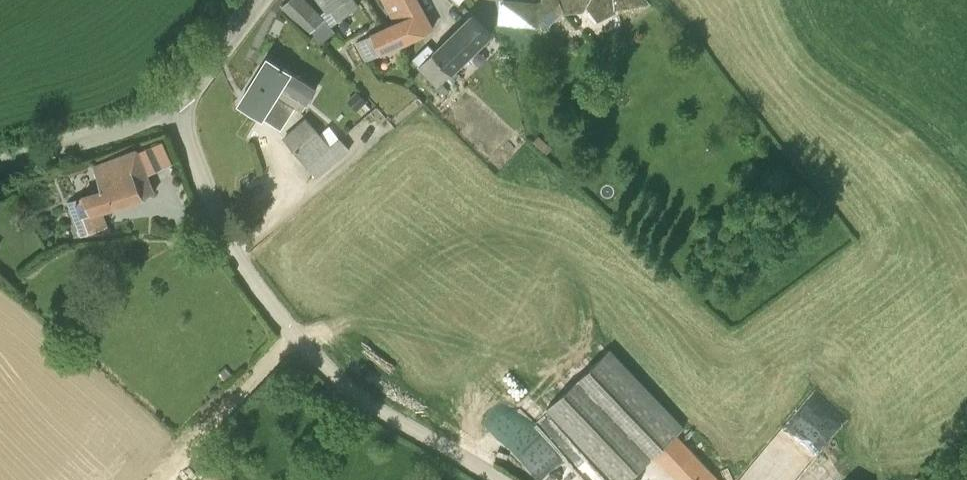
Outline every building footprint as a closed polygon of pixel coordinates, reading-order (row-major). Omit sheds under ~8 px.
[(297,20),(321,44),(334,30),(331,27),(338,20),(359,5),(356,0),(324,0),(330,8),(320,15),(306,0),(289,0),(283,5),(297,20)] [(395,21),(371,33),(371,34),(380,53),(381,56),(416,37),(433,28),(418,0),(386,0),(388,2),(395,21)] [(565,9),(562,13),(584,10),(587,6),(599,19),(617,11),(617,8),(652,3),(649,0),(561,0),(565,9)] [(441,82),(492,34),(474,15),(436,51),(428,44),(413,59),(438,85),(435,87),(443,95),(449,90),(441,82)] [(371,34),(355,42),(364,61),(380,53),(371,34)] [(316,87),(286,68),(269,57),(255,79),(288,101),(301,110),(316,87)] [(452,71),(450,74),(454,78),(458,74),(454,70),(452,71)] [(288,101),(255,79),(240,103),(263,117),(263,116),(274,123),(285,106),(288,101)] [(366,102),(366,101),(357,91),(347,100),(356,110),(358,109),(366,102)] [(330,145),(307,118),(300,124),(285,137),(318,176),(332,165),(322,153),(331,146),(330,145)] [(340,138),(330,145),(331,146),(322,153),(332,165),(333,163),(349,149),(340,138)] [(102,184),(103,186),(82,193),(83,196),(68,202),(80,236),(97,230),(91,214),(155,192),(137,149),(95,166),(102,184)] [(561,395),(547,408),(615,479),(628,479),(656,454),(680,479),(718,479),(676,434),(683,426),(610,350),(561,395)] [(225,379),(232,372),(225,365),(218,372),(225,379)] [(786,459),(796,448),(781,435),(764,454),(792,479),(796,479),(802,474),(786,459)]
